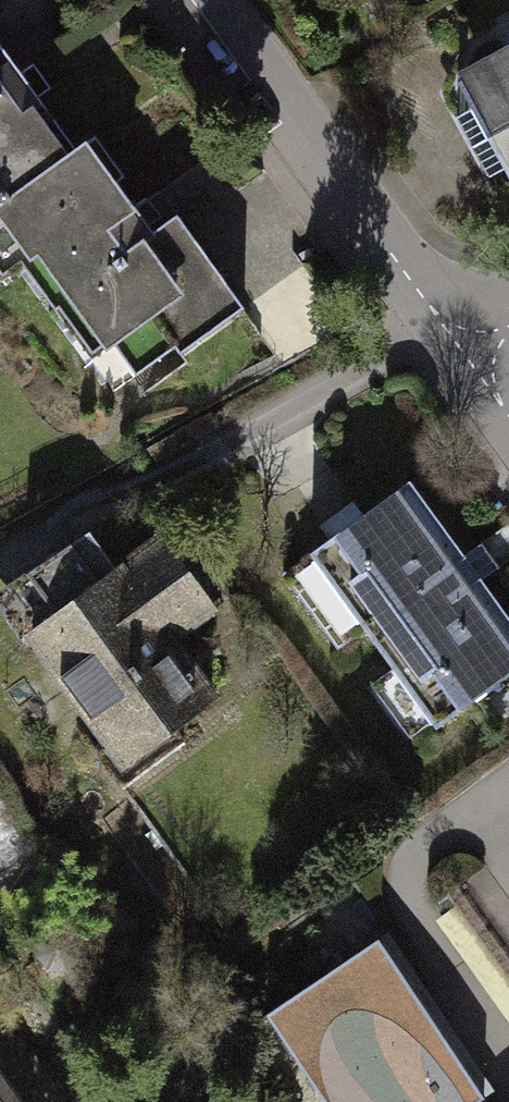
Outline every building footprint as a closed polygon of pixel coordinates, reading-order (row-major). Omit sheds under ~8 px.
[(0,53),(0,243),(15,232),(41,268),(133,204),(103,161),(89,170),(5,49),(0,53)] [(466,95),(508,173),(508,72),(466,95)] [(133,204),(41,268),(146,395),(190,363),(204,380),(271,337),(193,232),(167,247),(133,204)] [(253,306),(282,349),(334,313),(305,270),(253,306)] [(285,576),(330,638),(354,621),(386,664),(363,681),(403,737),(426,720),(437,736),(466,715),(482,703),(508,684),(508,610),(405,466),(340,513),(324,525),(301,541),(308,560),(285,576)] [(0,599),(0,617),(17,641),(122,786),(220,715),(176,654),(223,620),(163,536),(115,570),(89,535),(0,599)] [(372,935),(260,1011),(321,1101),(460,1101),(477,1090),(372,935)] [(0,1058),(0,1101),(29,1101),(0,1058)]
